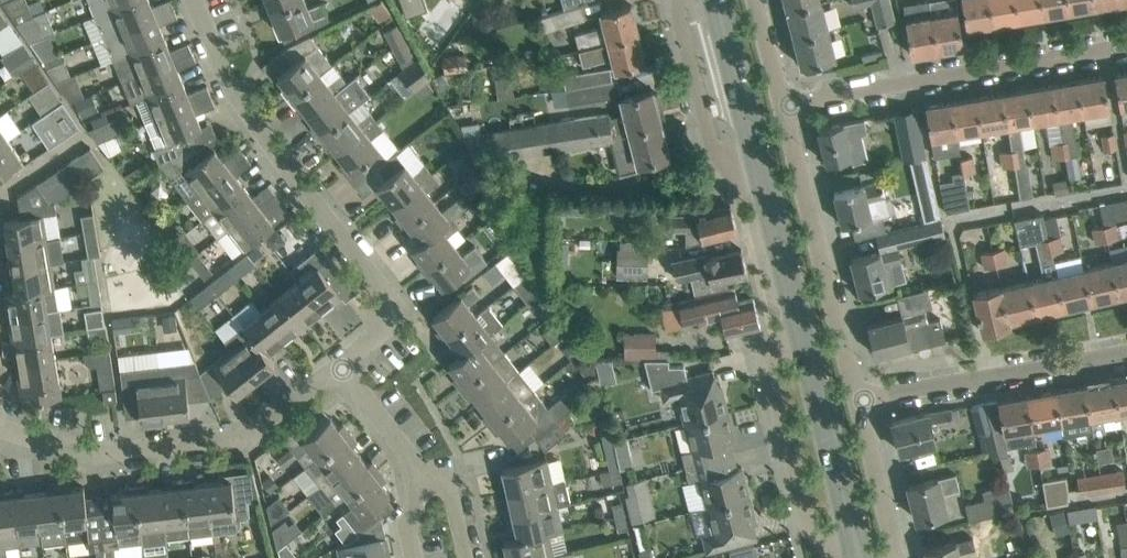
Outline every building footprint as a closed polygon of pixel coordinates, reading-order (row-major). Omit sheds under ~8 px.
[(3,2),(12,16),(26,10),(23,0),(9,0),(3,2)] [(131,0),(89,0),(95,15),(131,0)] [(150,0),(131,0),(95,15),(104,37),(174,8),(171,0),(168,0),(152,6),(150,0)] [(296,0),(265,0),(262,1),(266,12),(296,0)] [(281,32),(327,13),(323,2),(310,8),(307,0),(296,0),(266,12),(270,22),(276,20),(281,32)] [(371,8),(379,20),(391,12),(383,0),(382,0),(371,8)] [(828,26),(829,26),(822,0),(817,0),(787,7),(794,35),(828,26)] [(896,20),(891,0),(852,0),(853,5),(871,1),(877,25),(894,21),(896,20)] [(930,1),(932,14),(938,49),(938,50),(964,46),(961,29),(961,27),(958,10),(956,0),(930,0),(930,1)] [(993,23),(989,0),(963,0),(968,28),(993,23)] [(1018,19),(1015,0),(989,0),(993,23),(1018,19)] [(1044,15),(1041,0),(1015,0),(1018,19),(1044,15)] [(1069,11),(1067,0),(1041,0),(1044,15),(1069,11)] [(1095,6),(1093,0),(1067,0),(1069,11),(1095,6)] [(938,50),(932,14),(930,1),(920,3),(906,5),(906,4),(904,5),(912,55),(938,50)] [(539,17),(543,32),(586,19),(582,4),(539,17)] [(579,49),(639,34),(632,4),(601,12),(605,25),(575,33),(579,49)] [(113,59),(165,37),(160,25),(178,17),(174,8),(104,37),(113,59)] [(9,23),(0,9),(0,26),(2,29),(9,23)] [(486,9),(472,11),(475,23),(477,33),(491,30),(489,20),(486,9)] [(55,31),(51,21),(40,26),(38,22),(21,29),(29,42),(49,34),(55,31)] [(9,23),(2,29),(8,38),(14,48),(10,50),(10,51),(24,42),(11,22),(9,23)] [(393,47),(405,37),(398,23),(384,30),(393,47)] [(836,57),(828,26),(794,35),(802,66),(836,57)] [(49,34),(29,42),(44,62),(59,56),(49,34)] [(584,65),(613,57),(616,71),(647,63),(639,34),(579,49),(584,65)] [(332,64),(325,54),(310,35),(281,50),(291,65),(278,76),(286,86),(281,90),(288,99),(332,64)] [(123,80),(174,59),(165,37),(113,59),(123,80)] [(404,68),(415,59),(412,55),(414,54),(405,37),(393,47),(400,61),(404,68)] [(24,42),(10,51),(23,70),(36,61),(24,42)] [(192,51),(189,43),(177,48),(180,56),(192,51)] [(881,50),(862,54),(864,61),(883,57),(881,50)] [(137,100),(183,81),(178,69),(196,61),(192,51),(180,56),(180,57),(174,59),(123,80),(132,102),(137,100)] [(467,53),(443,56),(445,73),(469,70),(467,53)] [(399,72),(390,80),(404,98),(413,91),(414,91),(415,91),(427,80),(432,76),(431,72),(421,55),(415,59),(404,68),(399,72)] [(63,60),(47,67),(57,82),(73,75),(63,60)] [(35,91),(50,80),(36,61),(23,70),(21,71),(35,91)] [(307,113),(347,83),(332,64),(288,99),(295,108),(300,104),(307,113)] [(566,87),(613,80),(611,67),(564,74),(566,87)] [(1126,119),(1126,72),(1115,74),(1123,120),(1126,119)] [(440,90),(449,85),(443,73),(434,77),(440,90)] [(318,136),(350,111),(371,95),(356,76),(347,83),(307,113),(315,124),(310,127),(318,136)] [(1083,112),(1110,108),(1105,76),(1078,80),(1083,112)] [(613,80),(566,87),(565,87),(568,104),(621,95),(618,79),(613,80)] [(50,80),(35,91),(29,95),(39,109),(43,106),(47,112),(63,100),(50,80)] [(427,80),(415,91),(422,100),(435,90),(427,80)] [(1070,114),(1083,112),(1078,80),(1052,85),(1057,116),(1058,116),(1063,140),(1065,157),(1078,155),(1075,139),(1070,114)] [(188,93),(183,81),(137,100),(146,123),(211,95),(207,85),(188,93)] [(1047,118),(1057,116),(1052,85),(1027,89),(1032,120),(1047,118)] [(1019,122),(1032,120),(1027,89),(1002,93),(1007,124),(1008,124),(1012,149),(1015,168),(1020,197),(1033,195),(1029,162),(1026,162),(1019,122)] [(613,135),(662,122),(658,106),(662,105),(659,93),(655,94),(654,90),(621,99),(626,117),(622,118),(610,122),(609,114),(595,116),(598,130),(612,127),(613,135)] [(983,128),(1007,124),(1002,93),(978,97),(983,128)] [(92,94),(75,102),(83,117),(99,110),(92,94)] [(173,158),(196,145),(190,131),(202,126),(196,113),(215,105),(211,95),(146,123),(156,148),(154,149),(161,165),(173,158)] [(958,132),(983,128),(978,97),(952,102),(957,133),(958,132)] [(47,112),(64,137),(81,126),(63,100),(47,112)] [(961,149),(958,132),(957,133),(952,102),(926,106),(934,154),(961,149)] [(926,156),(917,109),(895,113),(904,161),(909,160),(926,156)] [(337,152),(377,121),(370,111),(358,121),(350,111),(318,136),(325,145),(329,142),(337,152)] [(93,127),(99,142),(126,131),(120,116),(93,127)] [(670,155),(662,122),(613,135),(612,127),(598,130),(595,116),(564,121),(546,123),(538,124),(542,152),(613,142),(621,172),(639,168),(638,164),(670,155)] [(818,129),(827,163),(851,156),(853,164),(854,163),(854,162),(868,159),(862,137),(868,135),(865,119),(844,123),(844,122),(818,129)] [(377,121),(337,152),(345,161),(340,165),(356,185),(388,159),(371,138),(383,129),(377,121)] [(479,133),(465,136),(483,171),(494,166),(512,157),(542,152),(538,124),(537,125),(537,124),(483,133),(479,133)] [(8,138),(0,126),(0,144),(8,138)] [(1117,148),(1114,132),(1101,134),(1104,150),(1117,148)] [(19,168),(25,164),(22,159),(8,138),(0,144),(0,181),(19,168)] [(1054,158),(1065,157),(1063,140),(1051,143),(1054,158)] [(235,163),(246,155),(239,147),(224,159),(215,148),(204,156),(196,145),(173,158),(179,165),(168,173),(189,200),(230,168),(235,163)] [(479,167),(467,145),(457,154),(472,173),(479,167)] [(94,174),(105,167),(91,147),(80,154),(94,174)] [(1003,169),(1015,168),(1012,149),(1000,151),(1003,169)] [(83,182),(94,174),(80,154),(70,162),(83,182)] [(246,155),(235,163),(241,171),(252,163),(246,155)] [(378,167),(356,185),(364,196),(373,189),(380,198),(385,195),(393,204),(433,173),(426,164),(414,174),(406,163),(402,166),(393,155),(388,159),(378,167)] [(1078,155),(1065,157),(1069,179),(1082,177),(1078,155)] [(909,160),(921,205),(937,201),(926,156),(909,160)] [(961,158),(963,172),(965,172),(965,173),(977,171),(974,156),(961,158)] [(73,189),(83,182),(70,162),(59,169),(73,189)] [(147,162),(125,175),(131,182),(152,170),(147,162)] [(203,218),(214,210),(244,186),(230,168),(189,200),(203,218)] [(62,196),(73,189),(59,169),(49,176),(62,196)] [(954,179),(940,182),(947,212),(969,208),(970,207),(967,184),(965,173),(965,172),(963,172),(953,174),(954,179)] [(403,227),(436,201),(428,191),(440,182),(433,173),(393,204),(400,214),(396,217),(403,227)] [(52,203),(55,201),(62,196),(49,176),(38,183),(52,203)] [(1069,177),(1054,180),(1056,192),(1072,189),(1069,179),(1069,177)] [(864,185),(834,192),(834,193),(843,224),(854,221),(859,238),(876,233),(886,231),(883,215),(889,213),(885,196),(882,181),(864,185)] [(55,201),(52,203),(38,183),(18,197),(22,218),(4,221),(8,245),(61,237),(55,201)] [(228,229),(275,192),(269,184),(253,197),(244,186),(214,210),(228,229)] [(228,229),(219,237),(233,255),(264,232),(274,224),(259,205),(265,201),(271,208),(281,200),(275,192),(228,229)] [(480,214),(492,205),(486,192),(472,204),(480,214)] [(413,248),(470,203),(463,195),(443,210),(436,201),(403,227),(410,236),(414,232),(421,241),(413,247),(413,248)] [(602,200),(549,201),(550,227),(558,227),(558,209),(602,209),(602,207),(611,207),(611,200),(602,200)] [(1104,204),(1108,222),(1126,218),(1126,200),(1104,204)] [(937,201),(921,205),(924,221),(941,217),(937,201)] [(618,202),(618,216),(633,216),(633,202),(618,202)] [(454,219),(464,212),(472,205),(470,203),(413,248),(421,258),(416,262),(423,271),(455,246),(448,237),(460,227),(454,219)] [(686,245),(738,232),(731,205),(697,214),(669,215),(670,230),(686,230),(686,245)] [(94,212),(81,214),(84,233),(88,232),(97,231),(94,212)] [(1029,280),(1037,314),(1064,308),(1065,308),(1054,261),(1052,253),(1049,237),(1047,238),(1042,215),(1015,220),(1021,244),(1036,241),(1039,255),(1044,277),(1029,280)] [(1062,235),(1057,216),(1057,215),(1045,218),(1049,237),(1052,253),(1065,250),(1061,235),(1062,235)] [(899,248),(945,236),(941,217),(924,221),(886,231),(876,233),(880,251),(851,258),(860,293),(897,283),(892,264),(902,262),(899,248)] [(1105,225),(1109,240),(1120,237),(1116,222),(1105,225)] [(1109,240),(1105,225),(1093,228),(1096,243),(1109,240)] [(88,232),(84,233),(88,256),(94,255),(100,254),(101,254),(99,243),(97,231),(88,232)] [(61,237),(8,245),(12,268),(51,262),(65,260),(61,237)] [(657,241),(621,240),(621,246),(618,246),(617,277),(648,278),(649,251),(656,252),(657,241)] [(265,252),(259,244),(248,253),(254,261),(265,252)] [(1120,295),(1126,294),(1126,244),(1109,248),(1120,295)] [(322,245),(292,270),(304,286),(324,311),(343,296),(335,286),(347,277),(322,245)] [(476,246),(464,256),(455,246),(423,271),(430,280),(435,276),(443,286),(460,273),(465,279),(488,261),(476,246)] [(514,284),(529,273),(515,247),(496,262),(514,284)] [(994,250),(997,265),(1009,262),(1006,247),(994,250)] [(1109,248),(1108,248),(1111,261),(1085,267),(1085,268),(1092,302),(1120,295),(1109,248)] [(706,255),(673,263),(677,281),(692,277),(695,293),(728,286),(727,279),(747,274),(747,275),(748,275),(742,249),(741,249),(741,250),(707,259),(706,255)] [(994,250),(982,253),(984,268),(997,265),(994,250)] [(199,252),(190,259),(195,265),(205,278),(214,271),(204,259),(199,252)] [(228,268),(237,279),(256,264),(254,261),(248,253),(228,268)] [(88,256),(82,257),(86,282),(88,282),(98,280),(96,267),(94,255),(88,256)] [(1054,261),(1065,308),(1092,302),(1085,268),(1085,267),(1084,268),(1080,255),(1054,261)] [(16,292),(55,286),(51,262),(12,268),(16,291),(16,292)] [(218,294),(237,279),(228,268),(209,284),(218,294)] [(305,326),(324,311),(291,270),(299,280),(281,295),(305,326)] [(529,273),(514,284),(528,303),(540,294),(529,273)] [(98,280),(88,282),(91,304),(102,302),(98,280)] [(1009,321),(1010,321),(1037,314),(1029,280),(1001,287),(1009,321)] [(200,308),(218,294),(209,284),(192,297),(200,308)] [(444,339),(477,314),(469,304),(480,295),(473,285),(433,316),(441,327),(437,330),(444,339)] [(9,317),(59,309),(55,286),(16,292),(16,291),(5,292),(9,317)] [(761,325),(754,298),(738,301),(735,287),(678,301),(685,326),(722,317),(726,333),(761,325)] [(1009,321),(1001,287),(974,293),(983,332),(1011,325),(1010,321),(1009,321)] [(902,316),(868,325),(876,354),(883,353),(883,356),(893,353),(892,350),(910,346),(911,349),(946,340),(940,318),(929,321),(925,308),(933,306),(928,288),(897,296),(902,316)] [(540,294),(528,303),(539,317),(549,309),(540,294)] [(286,341),(305,326),(281,295),(262,310),(286,341)] [(477,314),(444,339),(451,348),(456,345),(462,353),(463,354),(491,333),(492,335),(505,325),(496,314),(488,304),(477,314)] [(103,307),(85,310),(88,329),(97,327),(106,326),(103,307)] [(59,309),(9,317),(13,340),(52,334),(63,333),(60,317),(59,309)] [(269,355),(286,341),(262,310),(243,325),(275,364),(276,364),(269,355)] [(175,315),(162,316),(164,330),(177,329),(175,315)] [(135,319),(113,324),(115,333),(137,329),(135,319)] [(555,322),(544,332),(554,344),(563,337),(555,322)] [(256,379),(275,364),(243,325),(224,339),(231,348),(256,379)] [(99,340),(108,338),(106,326),(97,327),(99,340)] [(498,343),(492,335),(491,333),(463,354),(462,353),(449,364),(458,374),(453,378),(460,387),(505,353),(505,352),(493,361),(486,352),(498,343)] [(644,359),(669,359),(673,359),(673,350),(654,350),(654,333),(624,333),(624,359),(644,359)] [(17,363),(56,357),(52,334),(13,340),(17,363)] [(580,355),(571,342),(563,348),(572,361),(580,355)] [(119,369),(192,360),(190,344),(117,353),(119,369)] [(237,394),(256,379),(231,348),(200,372),(211,398),(229,384),(237,394)] [(112,364),(110,349),(84,353),(85,361),(92,367),(112,364)] [(479,402),(520,370),(513,362),(505,353),(460,387),(467,396),(472,392),(479,402)] [(23,403),(62,397),(56,357),(17,363),(23,403)] [(581,358),(579,370),(585,375),(595,376),(596,359),(581,358)] [(686,423),(725,413),(724,410),(727,407),(724,397),(720,396),(718,387),(721,386),(721,384),(717,385),(714,371),(688,377),(684,365),(669,365),(669,359),(644,359),(652,389),(660,387),(664,400),(679,396),(686,423)] [(211,398),(200,372),(200,373),(197,361),(160,364),(166,416),(190,413),(189,401),(211,398)] [(142,419),(166,416),(160,364),(120,370),(122,382),(125,408),(140,407),(142,419)] [(490,424),(534,389),(520,370),(479,402),(487,412),(483,415),(490,424)] [(1126,412),(1126,378),(1114,380),(1119,414),(1126,412)] [(1104,416),(1119,414),(1114,380),(1085,385),(1091,418),(1094,431),(1094,433),(1106,431),(1104,416)] [(1085,385),(1056,390),(1062,423),(1063,423),(1064,430),(1065,436),(1094,431),(1091,418),(1085,385)] [(105,403),(115,402),(118,401),(116,388),(103,390),(105,403)] [(527,427),(535,437),(557,420),(577,405),(567,392),(548,407),(534,389),(490,424),(497,433),(501,430),(509,440),(527,427)] [(1064,430),(1063,423),(1062,423),(1056,390),(1028,395),(1033,428),(1046,426),(1047,431),(1050,433),(1064,430)] [(1033,428),(1028,395),(1000,400),(985,402),(993,431),(996,443),(1000,456),(1008,454),(1006,447),(1036,442),(1033,428)] [(979,435),(993,431),(985,402),(972,406),(978,427),(977,428),(979,435)] [(893,421),(900,451),(936,442),(932,426),(953,423),(950,409),(928,413),(928,412),(893,421)] [(686,467),(733,455),(730,441),(735,440),(735,438),(731,439),(729,430),(732,427),(729,416),(725,415),(725,413),(686,423),(692,450),(682,452),(686,467)] [(307,465),(350,432),(344,423),(339,426),(331,416),(313,430),(305,419),(282,436),(292,448),(298,457),(300,456),(307,465)] [(545,449),(567,432),(565,430),(557,420),(535,437),(545,449)] [(321,485),(360,454),(353,444),(358,441),(350,432),(307,465),(315,475),(314,476),(321,485)] [(610,471),(618,469),(611,435),(603,437),(609,469),(610,471)] [(1053,462),(1051,447),(1037,449),(1039,464),(1053,462)] [(1037,449),(1026,451),(1028,466),(1039,464),(1037,449)] [(621,468),(632,466),(630,452),(618,455),(621,468)] [(335,504),(347,494),(379,469),(373,460),(368,464),(360,454),(321,485),(335,504)] [(707,506),(746,496),(746,493),(748,490),(746,480),(742,479),(739,470),(743,469),(742,467),(737,468),(733,455),(686,467),(690,482),(700,479),(707,506)] [(509,493),(552,484),(546,459),(503,468),(509,493)] [(359,534),(381,517),(373,506),(390,492),(382,482),(387,478),(379,469),(347,494),(355,504),(343,514),(358,534),(359,534)] [(621,483),(618,469),(610,471),(600,473),(603,487),(613,485),(621,483)] [(1100,472),(1103,491),(1126,488),(1124,469),(1100,472)] [(209,482),(215,533),(225,532),(236,531),(241,524),(240,519),(246,518),(250,514),(248,500),(260,499),(253,471),(245,472),(219,475),(220,481),(209,482)] [(1087,493),(1103,491),(1100,472),(1078,476),(1080,491),(1086,491),(1087,493)] [(909,485),(918,519),(945,512),(941,494),(959,490),(955,474),(909,485)] [(262,481),(271,493),(280,487),(271,475),(262,481)] [(1067,476),(1043,480),(1048,506),(1068,502),(1070,490),(1067,476)] [(650,489),(647,477),(627,482),(630,494),(650,489)] [(215,533),(209,482),(195,484),(195,478),(185,479),(191,536),(215,533)] [(167,539),(191,536),(185,479),(172,481),(173,487),(161,488),(167,539)] [(514,517),(557,507),(557,505),(571,503),(566,481),(552,484),(509,493),(514,517)] [(966,503),(970,521),(1016,509),(1008,481),(983,490),(985,499),(966,503)] [(100,496),(86,498),(84,486),(71,488),(71,482),(61,483),(68,542),(90,539),(92,548),(95,547),(97,557),(108,557),(100,496)] [(44,545),(68,542),(61,483),(48,485),(49,491),(38,492),(44,542),(44,545)] [(167,539),(161,488),(148,490),(148,484),(138,485),(144,541),(167,539)] [(131,543),(144,541),(138,485),(125,487),(125,492),(112,494),(113,495),(100,496),(108,557),(116,557),(114,545),(131,543)] [(44,542),(38,492),(24,494),(24,488),(13,489),(20,545),(44,542)] [(0,497),(0,557),(8,557),(7,547),(20,545),(13,489),(1,491),(2,497),(0,497)] [(290,510),(280,496),(267,506),(271,524),(290,510)] [(746,496),(707,506),(714,533),(704,535),(708,551),(755,538),(751,524),(757,523),(756,521),(753,522),(751,513),(754,510),(751,499),(747,498),(746,496)] [(615,518),(624,516),(621,503),(613,505),(615,518)] [(1068,523),(1097,516),(1094,503),(1065,511),(1068,523)] [(548,533),(548,534),(563,531),(557,507),(514,517),(519,538),(519,540),(548,533)] [(1064,510),(1050,514),(1056,535),(1070,531),(1064,510)] [(624,516),(615,518),(618,532),(627,530),(624,516)] [(385,552),(390,551),(382,518),(381,517),(359,534),(358,534),(351,540),(345,543),(336,547),(339,557),(387,557),(385,552)] [(278,549),(302,530),(295,520),(289,524),(285,520),(273,529),(278,549)] [(548,534),(548,533),(519,540),(519,538),(505,541),(508,557),(548,557),(553,557),(548,534)] [(977,553),(974,539),(973,538),(957,542),(956,541),(925,549),(928,557),(965,557),(978,555),(977,553)] [(282,557),(299,557),(288,544),(280,550),(282,557)] [(754,557),(752,545),(730,551),(731,557),(754,557)] [(653,550),(640,553),(641,557),(654,557),(653,550)]
